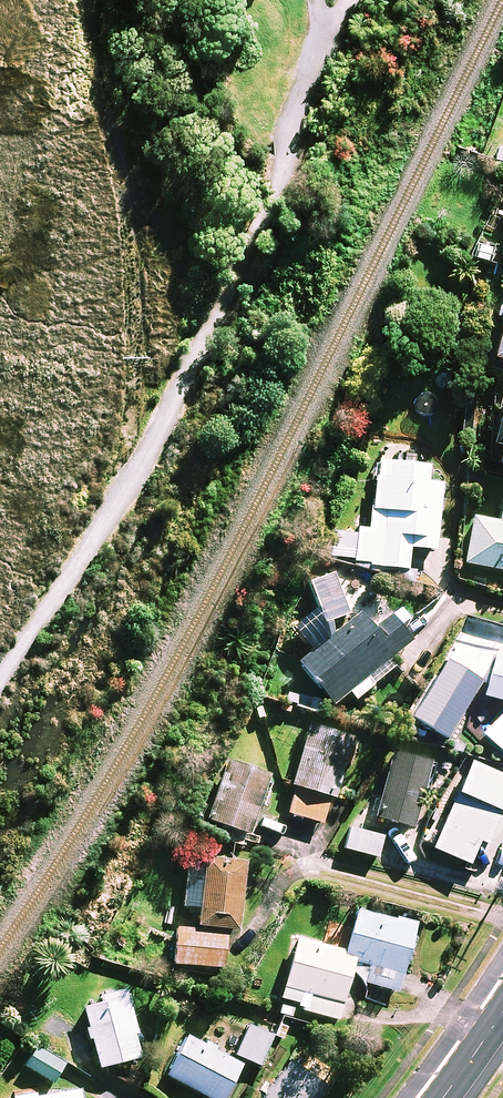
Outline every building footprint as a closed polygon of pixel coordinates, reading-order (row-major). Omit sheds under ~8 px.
[(374,514),(354,512),(353,528),(358,528),(354,568),(407,573),(409,552),(436,554),(442,488),(428,487),(429,470),(407,467),(408,450),(381,447),(374,514)] [(501,503),(497,525),(472,522),(465,571),(502,576),(502,503),(501,503)] [(333,623),(349,617),(332,575),(308,585),(325,627),(325,645),(297,667),(332,709),(349,695),(355,703),(393,672),(387,664),(410,645),(389,620),(374,634),(359,616),(333,638),(333,623)] [(501,628),(499,635),(467,625),(456,659),(491,670),(482,698),(502,705),(502,629),(501,628)] [(480,737),(502,761),(502,716),(480,737)] [(353,742),(309,729),(291,789),(295,790),(287,816),(322,827),(330,800),(335,802),(353,742)] [(431,765),(394,755),(376,823),(413,833),(431,765)] [(220,841),(240,849),(244,837),(249,839),(271,781),(227,764),(204,823),(224,830),(220,841)] [(472,767),(433,853),(468,869),(479,846),(486,849),(501,817),(502,818),(502,781),(472,767)] [(383,839),(350,831),(345,852),(378,860),(383,839)] [(202,898),(193,897),(192,910),(201,911),(199,933),(176,931),(172,966),(224,971),(227,933),(239,934),(246,867),(205,863),(202,898)] [(301,1011),(300,1015),(338,1025),(350,981),(398,994),(416,928),(359,912),(347,956),(298,942),(282,1001),(298,1006),(297,1010),(301,1011)] [(143,1061),(125,992),(102,998),(104,1005),(84,1010),(100,1072),(143,1061)] [(280,1017),(271,1038),(249,1028),(235,1058),(260,1069),(273,1039),(284,1043),(293,1022),(280,1017)] [(186,1039),(165,1078),(202,1097),(226,1097),(242,1068),(186,1039)] [(66,1066),(38,1049),(26,1070),(54,1086),(66,1066)] [(290,1064),(268,1097),(321,1097),(327,1089),(290,1064)]
